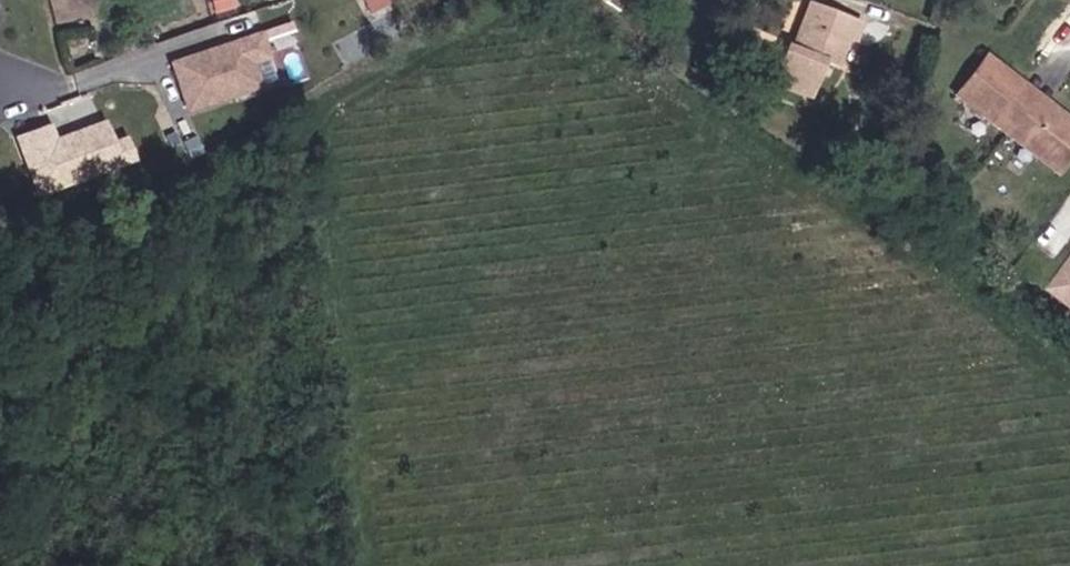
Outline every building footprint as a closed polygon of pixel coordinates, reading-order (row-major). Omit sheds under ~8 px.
[(853,40),(865,43),(873,22),(833,7),(814,47),(801,43),(782,89),(819,100),(828,74),(838,77),(853,40)] [(1069,170),(1069,119),(1055,108),(1053,111),(1029,93),(1031,90),(1019,78),(1016,80),(993,61),(965,98),(1067,174),(1069,170)] [(56,121),(16,135),(39,196),(129,164),(112,116),(61,134),(56,121)] [(1045,291),(1069,310),(1069,256),(1045,291)]
